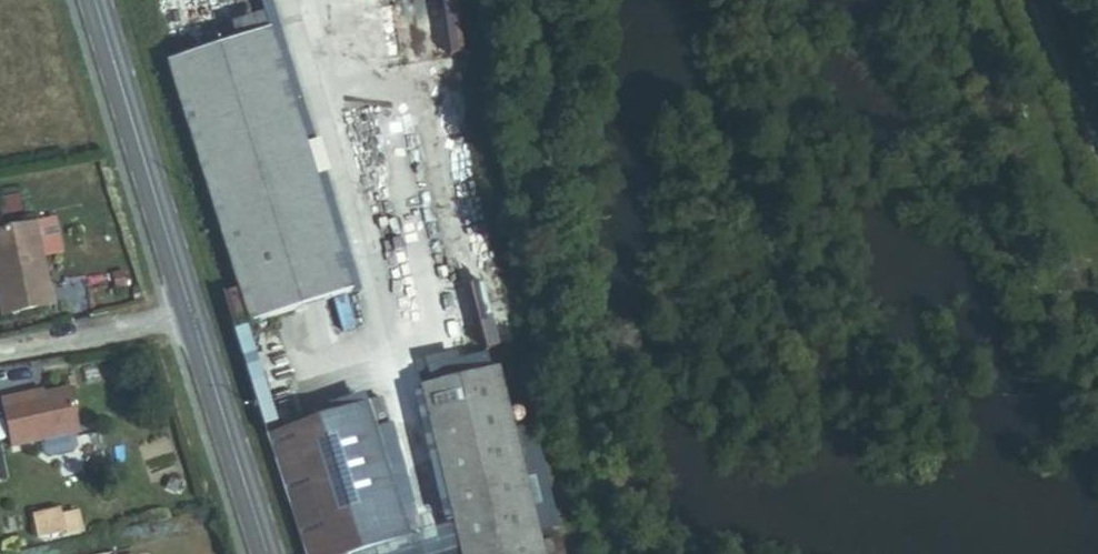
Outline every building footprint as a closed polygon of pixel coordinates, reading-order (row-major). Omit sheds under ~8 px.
[(317,5),(325,49),(382,38),(388,66),(398,64),(405,100),(372,106),(383,168),(468,152),(440,0),(342,0),(317,5)] [(240,322),(343,290),(262,24),(159,56),(240,322)] [(40,212),(35,208),(0,216),(0,301),(37,293),(26,249),(24,239),(45,234),(40,212)] [(47,245),(45,234),(24,239),(26,249),(47,245)] [(499,375),(422,400),(472,553),(577,553),(569,529),(551,535),(499,375)] [(71,430),(76,428),(66,384),(31,392),(31,389),(0,396),(0,411),(7,444),(41,436),(44,449),(47,451),(72,446),(74,442),(71,430)] [(413,530),(380,424),(395,420),(387,393),(274,429),(313,553),(333,553),(413,530)] [(89,520),(85,504),(68,508),(67,499),(32,507),(36,531),(89,520)]
